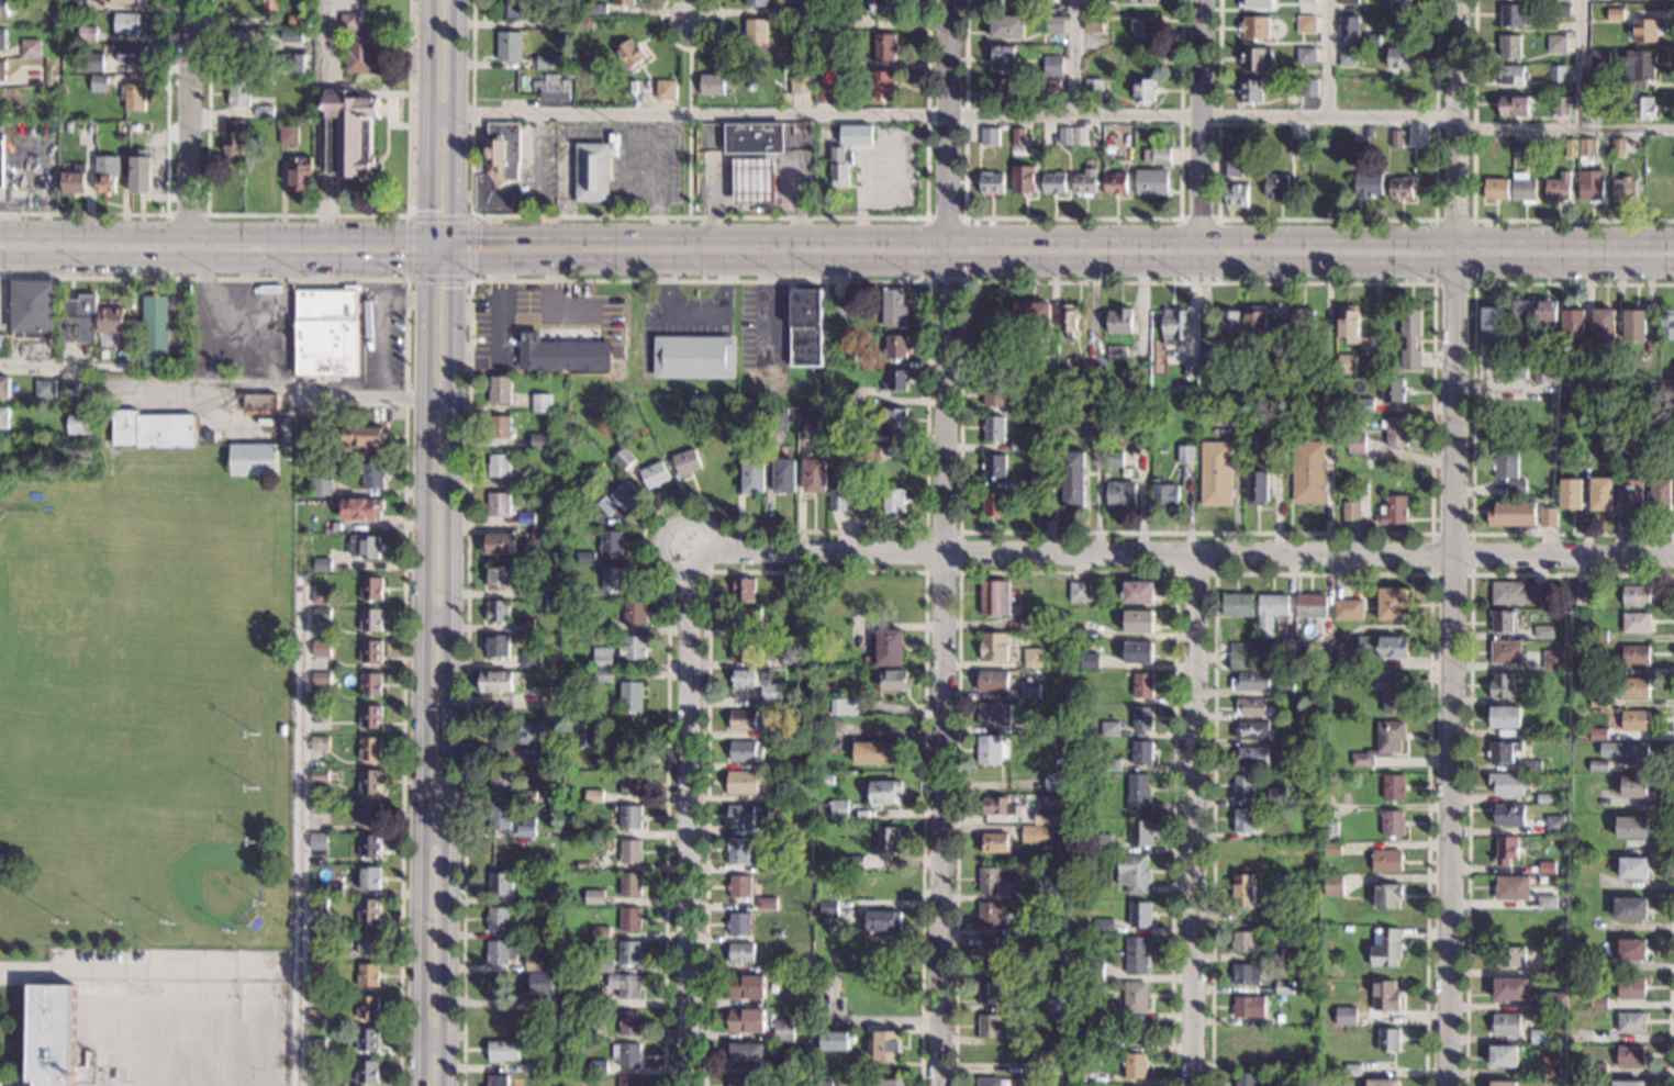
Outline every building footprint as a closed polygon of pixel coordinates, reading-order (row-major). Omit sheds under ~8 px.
[(9,18),(0,17),(0,0),(9,0),(9,18)] [(77,10),(76,0),(93,0),(93,10),(77,10)] [(264,15),(264,0),(280,0),(280,4),(278,4),(278,16),(264,15)] [(499,18),(499,0),(518,0),(518,9),(527,9),(527,20),(517,19),(517,18),(499,18)] [(872,2),(872,0),(897,0),(897,2),(895,2),(895,14),(870,14),(870,2),(872,2)] [(1084,13),(1085,0),(1102,0),(1102,13),(1084,13)] [(1242,9),(1242,0),(1245,0),(1272,0),(1272,8),(1242,9)] [(606,4),(606,14),(590,14),(590,4),(606,4)] [(1522,16),(1525,16),(1525,25),(1522,25),(1522,27),(1499,26),(1500,4),(1522,4),(1522,16)] [(1569,16),(1552,16),(1552,4),(1569,4),(1569,16)] [(1622,21),(1606,21),(1606,8),(1622,8),(1622,21)] [(570,18),(572,18),(572,26),(555,26),(555,12),(571,12),(570,18)] [(833,13),(832,29),(817,27),(817,12),(833,13)] [(138,23),(142,23),(142,30),(138,31),(138,34),(114,34),(114,13),(138,13),(138,23)] [(359,29),(380,29),(380,48),(377,48),(377,59),(373,59),(373,72),(346,72),(346,48),(350,48),(350,32),(341,32),(342,13),(359,13),(359,29)] [(304,27),(289,26),(289,15),(304,15),(304,27)] [(1024,38),(991,38),(991,15),(1022,15),(1024,15),(1024,38)] [(1102,32),(1085,32),(1085,15),(1102,15),(1102,32)] [(1269,38),(1243,38),(1243,31),(1241,31),(1241,22),(1243,22),(1243,15),(1269,16),(1269,38)] [(1315,34),(1296,33),(1296,15),(1315,16),(1315,34)] [(1358,36),(1339,36),(1339,15),(1359,16),(1358,36)] [(1063,33),(1046,33),(1046,16),(1063,16),(1063,33)] [(1154,38),(1137,38),(1137,31),(1132,31),(1132,19),(1154,19),(1154,38)] [(1656,43),(1632,43),(1632,36),(1627,36),(1627,26),(1632,26),(1632,19),(1656,19),(1656,43)] [(767,42),(746,42),(746,20),(767,20),(767,42)] [(96,42),(78,42),(78,26),(96,26),(96,42)] [(303,42),(281,42),(281,30),(303,30),(303,42)] [(523,61),(499,60),(499,31),(524,32),(523,61)] [(894,60),(874,59),(875,34),(895,35),(894,60)] [(1379,46),(1363,46),(1363,37),(1365,37),(1365,34),(1379,34),(1379,46)] [(1519,58),(1498,58),(1499,35),(1519,35),(1519,58)] [(1565,53),(1547,52),(1547,35),(1565,35),(1565,53)] [(635,44),(637,42),(647,57),(628,70),(614,48),(630,37),(635,44)] [(42,41),(41,57),(22,56),(23,40),(42,41)] [(145,51),(143,51),(142,65),(134,65),(134,64),(119,63),(119,45),(145,45),(145,51)] [(1015,46),(1015,57),(1018,57),(1017,68),(1014,68),(1014,70),(996,70),(996,60),(992,60),(992,45),(1015,46)] [(1315,48),(1315,65),(1296,65),(1297,47),(1315,48)] [(1409,51),(1413,51),(1413,68),(1387,68),(1387,47),(1409,48),(1409,51)] [(1271,70),(1243,69),(1243,64),(1240,64),(1240,56),(1243,56),(1243,48),(1271,48),(1271,70)] [(1355,66),(1339,66),(1339,48),(1357,48),(1355,66)] [(833,51),(832,67),(817,66),(818,51),(833,51)] [(1608,69),(1589,69),(1591,51),(1608,51),(1608,69)] [(1655,66),(1653,66),(1653,80),(1645,80),(1645,89),(1625,89),(1626,51),(1655,51),(1655,66)] [(102,71),(86,71),(86,53),(102,53),(102,71)] [(306,54),(306,71),(289,71),(289,74),(281,72),(282,55),(288,55),(289,53),(306,54)] [(569,67),(537,67),(537,55),(570,55),(569,67)] [(1062,56),(1062,77),(1044,77),(1044,56),(1062,56)] [(1524,86),(1499,86),(1500,65),(1521,66),(1524,66),(1524,86)] [(46,85),(27,85),(26,66),(46,66),(46,85)] [(1565,82),(1549,82),(1549,67),(1565,67),(1565,82)] [(574,77),(566,78),(566,75),(561,75),(561,69),(574,69),(574,77)] [(893,98),(871,98),(871,72),(893,72),(893,98)] [(560,80),(570,80),(569,101),(561,101),(561,103),(556,103),(556,101),(540,100),(540,91),(534,91),(534,80),(545,80),(546,74),(561,75),(560,80)] [(72,89),(62,89),(62,75),(72,76),(72,89)] [(723,96),(702,94),(702,75),(723,75),(723,96)] [(107,91),(91,91),(91,76),(107,76),(107,91)] [(811,77),(811,93),(791,92),(792,76),(811,77)] [(249,105),(230,105),(230,78),(249,78),(249,105)] [(1012,79),(1011,101),(992,101),(992,92),(989,92),(990,86),(991,86),(992,78),(1012,79)] [(1060,89),(1045,88),(1045,79),(1060,79),(1060,89)] [(1102,79),(1102,97),(1085,97),(1085,79),(1102,79)] [(1154,87),(1157,87),(1157,93),(1154,93),(1154,102),(1134,101),(1134,79),(1154,79),(1154,87)] [(1317,97),(1299,97),(1299,79),(1317,79),(1317,97)] [(1260,92),(1262,92),(1262,102),(1240,102),(1240,80),(1260,80),(1260,92)] [(676,81),(676,100),(657,99),(657,81),(676,81)] [(144,110),(125,110),(125,83),(144,83),(144,110)] [(359,90),(359,93),(358,97),(375,97),(375,99),(378,99),(378,121),(372,121),(371,156),(379,156),(379,169),(375,169),(375,175),(365,175),(365,177),(327,177),(327,117),(324,117),(324,89),(338,89),(339,83),(350,83),(359,90)] [(833,103),(816,103),(816,87),(833,87),(833,103)] [(1528,119),(1499,117),(1500,96),(1529,97),(1528,119)] [(1569,115),(1552,114),(1552,97),(1569,97),(1569,115)] [(1604,97),(1604,109),(1587,109),(1587,97),(1604,97)] [(1652,97),(1652,104),(1654,104),(1654,119),(1631,117),(1631,97),(1652,97)] [(272,117),(256,117),(257,105),(272,105),(272,117)] [(93,145),(77,145),(77,120),(94,120),(93,145)] [(147,132),(132,132),(132,121),(147,121),(147,132)] [(130,134),(119,134),(119,122),(130,122),(130,134)] [(243,154),(225,154),(225,122),(243,122),(243,154)] [(520,163),(518,163),(518,180),(509,180),(499,188),(488,171),(489,123),(521,123),(520,163)] [(784,124),(784,153),(726,154),(725,124),(784,124)] [(863,125),(863,138),(845,138),(845,124),(863,125)] [(298,144),(280,144),(280,126),(298,126),(298,144)] [(1085,144),(1073,145),(1074,126),(1085,127),(1085,144)] [(1025,145),(1013,145),(1013,127),(1025,127),(1025,145)] [(1071,145),(1059,145),(1059,127),(1071,127),(1071,145)] [(998,145),(981,145),(981,142),(981,128),(998,128),(998,145)] [(1402,148),(1391,147),(1391,130),(1402,130),(1402,148)] [(620,157),(610,157),(610,201),(576,201),(576,144),(610,144),(609,134),(620,134),(620,157)] [(1309,139),(1308,156),(1296,156),(1296,152),(1293,152),(1294,139),(1309,139)] [(1368,158),(1349,158),(1349,139),(1368,139),(1368,158)] [(1576,157),(1564,157),(1565,139),(1576,139),(1576,157)] [(1595,157),(1585,156),(1585,166),(1578,166),(1578,139),(1595,139),(1595,157)] [(1623,155),(1611,155),(1612,139),(1623,139),(1623,155)] [(1663,154),(1645,154),(1645,139),(1663,139),(1663,154)] [(1524,157),(1513,157),(1513,141),(1521,141),(1524,141),(1524,157)] [(846,153),(851,153),(851,165),(849,165),(849,187),(832,187),(832,147),(846,147),(846,153)] [(1170,165),(1152,165),(1152,163),(1143,163),(1143,149),(1152,149),(1152,147),(1170,147),(1170,165)] [(120,177),(116,177),(116,193),(109,193),(109,197),(103,197),(103,192),(97,192),(97,175),(96,175),(96,156),(121,156),(120,177)] [(150,157),(150,192),(132,192),(132,157),(150,157)] [(311,190),(289,190),(289,163),(298,163),(298,157),(311,157),(311,190)] [(775,203),(734,203),(734,159),(775,159),(775,203)] [(1242,176),(1226,176),(1226,159),(1241,159),(1242,176)] [(85,193),(63,192),(63,172),(75,172),(75,164),(85,165),(85,193)] [(1035,192),(1012,192),(1013,166),(1035,166),(1035,192)] [(1095,194),(1074,194),(1074,173),(1084,173),(1084,168),(1096,168),(1095,194)] [(1339,200),(1315,200),(1315,197),(1315,168),(1339,168),(1339,200)] [(1168,195),(1136,195),(1136,169),(1168,170),(1168,195)] [(1604,170),(1604,181),(1603,181),(1602,201),(1578,200),(1578,181),(1577,181),(1578,170),(1604,170)] [(992,173),(1003,173),(1003,194),(981,193),(981,171),(992,171),(992,173)] [(1065,194),(1044,194),(1044,173),(1054,173),(1054,171),(1065,172),(1065,194)] [(1569,201),(1544,200),(1545,179),(1560,179),(1560,171),(1570,171),(1569,201)] [(1126,194),(1118,194),(1118,197),(1114,197),(1114,194),(1104,194),(1105,173),(1116,173),(1116,172),(1127,172),(1126,194)] [(1528,179),(1536,179),(1536,200),(1511,200),(1511,172),(1528,172),(1528,179)] [(1382,195),(1373,195),(1373,199),(1354,199),(1354,173),(1382,173),(1382,195)] [(1287,197),(1281,197),(1281,199),(1265,199),(1265,175),(1287,175),(1287,197)] [(1630,179),(1636,179),(1636,183),(1641,183),(1641,192),(1636,192),(1636,201),(1611,200),(1611,179),(1622,179),(1622,176),(1630,176),(1630,179)] [(1411,199),(1390,199),(1390,179),(1400,179),(1400,177),(1411,177),(1411,199)] [(1508,200),(1484,200),(1484,179),(1508,179),(1508,200)] [(1669,180),(1669,201),(1644,200),(1645,180),(1669,180)] [(1248,184),(1247,208),(1226,208),(1226,184),(1248,184)] [(55,332),(53,332),(53,338),(12,338),(12,280),(55,280),(55,332)] [(903,289),(902,304),(907,304),(906,328),(882,327),(883,288),(903,289)] [(358,376),(298,376),(298,290),(358,290),(358,376)] [(821,366),(790,366),(791,294),(795,290),(822,290),(821,366)] [(96,343),(60,343),(60,340),(60,316),(62,316),(62,300),(79,300),(79,295),(96,295),(96,343)] [(167,369),(143,369),(144,295),(169,296),(167,369)] [(1517,301),(1530,301),(1529,328),(1526,328),(1526,331),(1514,331),(1514,320),(1507,320),(1508,301),(1509,301),(1509,295),(1517,296),(1517,301)] [(847,300),(847,316),(829,316),(830,299),(847,300)] [(1049,327),(1014,327),(1015,302),(1050,303),(1049,327)] [(1556,307),(1559,307),(1559,312),(1554,312),(1554,320),(1536,321),(1534,302),(1556,302),(1556,307)] [(1072,304),(1072,312),(1076,312),(1076,332),(1073,332),(1073,339),(1065,339),(1067,331),(1060,331),(1061,304),(1072,304)] [(1357,311),(1358,311),(1358,344),(1344,343),(1344,338),(1338,337),(1338,311),(1340,311),(1340,305),(1357,305),(1357,311)] [(123,333),(115,333),(115,349),(99,349),(99,306),(123,307),(123,333)] [(1268,314),(1265,314),(1264,344),(1245,343),(1246,306),(1268,306),(1268,314)] [(1305,310),(1313,310),(1313,329),(1292,329),(1292,307),(1305,307),(1305,310)] [(1504,343),(1480,343),(1481,307),(1504,309),(1504,343)] [(1131,321),(1135,321),(1135,329),(1131,329),(1131,333),(1108,333),(1108,311),(1114,311),(1114,310),(1131,310),(1131,321)] [(1614,342),(1592,340),(1592,310),(1614,310),(1614,342)] [(1644,340),(1622,339),(1623,310),(1644,311),(1644,340)] [(1661,310),(1673,310),(1673,315),(1673,339),(1661,339),(1661,310)] [(1188,312),(1187,340),(1176,340),(1176,343),(1161,343),(1162,316),(1164,316),(1164,311),(1188,312)] [(1238,343),(1219,343),(1220,311),(1238,312),(1238,343)] [(1419,337),(1415,337),(1415,350),(1419,350),(1419,368),(1400,368),(1400,349),(1405,349),(1405,336),(1400,336),(1400,311),(1419,311),(1419,337)] [(1583,338),(1561,338),(1561,311),(1583,311),(1583,338)] [(540,342),(610,342),(610,373),(569,373),(569,369),(521,369),(521,331),(540,332),(540,342)] [(735,379),(654,378),(655,336),(735,337),(735,379)] [(905,344),(909,344),(909,354),(905,354),(905,357),(885,357),(885,347),(886,347),(886,336),(905,336),(905,344)] [(1272,346),(1288,347),(1288,365),(1268,363),(1268,350),(1271,350),(1272,346)] [(855,347),(853,366),(838,365),(838,347),(855,347)] [(1125,362),(1108,362),(1108,347),(1125,347),(1125,362)] [(1214,363),(1198,363),(1198,348),(1214,348),(1214,363)] [(1354,373),(1338,373),(1338,355),(1354,355),(1354,373)] [(1505,379),(1482,379),(1482,358),(1506,359),(1505,379)] [(1331,374),(1320,374),(1320,359),(1331,359),(1331,374)] [(1196,377),(1183,377),(1183,361),(1195,360),(1196,377)] [(1526,363),(1525,379),(1506,378),(1507,362),(1526,363)] [(1550,367),(1549,382),(1532,381),(1533,366),(1550,367)] [(905,372),(905,378),(908,378),(908,383),(905,383),(905,391),(882,391),(882,381),(888,381),(888,371),(905,372)] [(10,398),(0,398),(0,377),(10,377),(10,398)] [(512,403),(490,403),(490,389),(492,389),(492,377),(511,377),(512,403)] [(55,399),(35,399),(35,380),(55,380),(55,399)] [(1005,406),(984,405),(984,380),(1005,380),(1005,406)] [(1403,387),(1405,387),(1405,394),(1403,394),(1403,401),(1382,401),(1382,380),(1403,380),(1403,387)] [(1653,391),(1673,393),(1673,402),(1652,400),(1653,391)] [(853,404),(839,404),(839,393),(853,393),(853,404)] [(278,410),(245,410),(245,394),(278,394),(278,410)] [(550,411),(533,411),(533,394),(551,394),(550,411)] [(1373,399),(1373,415),(1355,414),(1357,398),(1373,399)] [(1556,415),(1540,415),(1540,405),(1556,405),(1556,415)] [(10,428),(0,429),(0,407),(10,406),(10,428)] [(827,410),(826,429),(800,428),(800,408),(827,410)] [(905,410),(905,417),(908,417),(908,422),(905,422),(905,430),(885,429),(886,408),(905,410)] [(137,415),(194,415),(196,447),(137,447),(137,445),(113,445),(113,419),(112,419),(112,410),(137,410),(137,415)] [(94,434),(67,434),(67,415),(94,415),(94,434)] [(511,437),(490,437),(491,415),(511,416),(511,437)] [(290,441),(279,441),(280,416),(290,416),(290,441)] [(1003,417),(1003,441),(985,441),(986,417),(1003,417)] [(1407,418),(1407,422),(1409,422),(1409,432),(1406,432),(1405,447),(1385,446),(1385,428),(1380,427),(1380,419),(1386,419),(1386,417),(1407,418)] [(383,446),(370,446),(370,447),(345,446),(345,427),(384,427),(383,446)] [(852,443),(838,443),(838,432),(852,432),(852,443)] [(548,435),(548,450),(532,450),(532,434),(548,435)] [(1364,454),(1347,454),(1348,435),(1364,435),(1364,454)] [(1026,452),(1012,452),(1012,441),(1026,441),(1026,452)] [(1231,506),(1201,506),(1201,441),(1231,443),(1231,506)] [(1324,503),(1291,503),(1292,441),(1324,441),(1324,503)] [(277,475),(231,475),(231,444),(277,444),(277,475)] [(790,446),(790,456),(780,455),(780,446),(790,446)] [(880,447),(880,459),(862,458),(863,446),(880,447)] [(1195,463),(1178,463),(1178,446),(1195,446),(1195,463)] [(1285,464),(1272,464),(1272,446),(1286,446),(1285,464)] [(635,459),(623,470),(612,458),(624,447),(635,459)] [(1517,478),(1494,478),(1494,458),(1493,458),(1493,448),(1517,449),(1517,478)] [(701,468),(681,475),(674,457),(694,449),(701,468)] [(1123,468),(1105,468),(1105,450),(1123,450),(1123,468)] [(1084,508),(1062,508),(1063,451),(1085,451),(1084,508)] [(855,455),(853,477),(844,477),(844,481),(834,481),(835,454),(855,455)] [(511,477),(489,477),(489,463),(491,463),(491,455),(511,455),(511,477)] [(1006,478),(984,478),(984,455),(1006,455),(1006,478)] [(765,493),(744,492),(744,459),(746,459),(765,460),(765,493)] [(795,493),(774,492),(774,459),(796,460),(795,493)] [(826,492),(805,492),(804,460),(825,459),(826,492)] [(661,462),(669,479),(649,488),(641,470),(661,462)] [(384,478),(383,478),(384,489),(362,490),(361,473),(358,473),(358,464),(384,463),(384,478)] [(1266,501),(1261,501),(1261,506),(1248,505),(1248,501),(1246,501),(1247,471),(1268,471),(1266,501)] [(1037,491),(1020,491),(1020,473),(1037,473),(1037,491)] [(540,489),(524,489),(525,477),(540,478),(540,489)] [(1160,484),(1179,484),(1179,506),(1151,506),(1152,478),(1160,478),(1160,484)] [(1611,511),(1589,511),(1591,478),(1611,478),(1611,511)] [(331,495),(312,495),(312,479),(331,479),(331,495)] [(643,494),(625,511),(611,496),(628,479),(643,494)] [(1525,492),(1507,492),(1507,480),(1525,479),(1525,492)] [(1642,510),(1620,510),(1621,479),(1643,480),(1642,510)] [(1580,511),(1558,510),(1558,480),(1580,480),(1580,511)] [(1670,510),(1651,510),(1651,480),(1671,480),(1670,510)] [(1135,507),(1107,507),(1107,481),(1136,482),(1135,507)] [(849,511),(829,511),(829,490),(849,490),(849,511)] [(904,512),(884,511),(885,490),(905,490),(904,512)] [(511,515),(489,515),(489,493),(511,493),(511,515)] [(1005,516),(984,516),(984,507),(982,507),(982,502),(984,502),(984,494),(1005,494),(1005,516)] [(1406,495),(1406,524),(1385,524),(1385,525),(1380,525),(1375,522),(1375,517),(1380,513),(1380,506),(1385,506),(1385,495),(1406,495)] [(617,508),(609,516),(598,504),(605,496),(617,508)] [(382,500),(382,511),(379,511),(379,520),(343,519),(343,499),(382,500)] [(1360,520),(1342,520),(1342,502),(1360,502),(1360,520)] [(1534,525),(1488,524),(1488,508),(1496,508),(1496,502),(1536,503),(1534,525)] [(1056,520),(1044,520),(1044,503),(1056,503),(1056,520)] [(1555,526),(1538,526),(1539,507),(1556,507),(1555,526)] [(535,525),(520,524),(520,513),(535,513),(535,525)] [(548,542),(533,542),(533,528),(548,528),(548,542)] [(621,555),(602,555),(602,529),(621,529),(621,555)] [(516,555),(488,553),(488,552),(483,552),(483,533),(517,534),(516,555)] [(379,537),(379,557),(351,556),(353,536),(379,537)] [(595,552),(595,563),(578,563),(578,551),(595,552)] [(332,571),(314,570),(314,558),(332,559),(332,571)] [(512,567),(511,587),(490,587),(490,566),(512,567)] [(623,591),(603,591),(603,568),(623,568),(623,591)] [(382,600),(361,600),(361,589),(362,589),(362,578),(382,578),(382,600)] [(756,590),(754,590),(754,602),(733,602),(733,578),(756,578),(756,590)] [(802,596),(790,596),(790,580),(802,580),(802,596)] [(1009,615),(981,615),(981,581),(1007,581),(1011,581),(1009,615)] [(1153,604),(1124,604),(1124,582),(1153,581),(1153,604)] [(1089,602),(1069,602),(1069,582),(1089,582),(1089,602)] [(1525,585),(1548,585),(1548,604),(1492,604),(1492,582),(1525,582),(1525,585)] [(1649,606),(1622,606),(1622,585),(1649,585),(1649,606)] [(593,598),(576,598),(576,586),(593,586),(593,598)] [(332,604),(313,604),(313,587),(331,587),(332,587),(332,604)] [(1406,620),(1377,620),(1379,587),(1407,589),(1406,620)] [(1252,617),(1223,616),(1223,593),(1253,594),(1252,617)] [(1287,616),(1272,616),(1272,638),(1259,638),(1259,616),(1258,616),(1258,594),(1288,595),(1287,616)] [(1326,618),(1297,618),(1297,595),(1326,595),(1326,618)] [(1362,620),(1333,620),(1333,600),(1335,600),(1362,601),(1362,620)] [(510,623),(489,623),(489,601),(510,601),(510,623)] [(646,612),(650,612),(650,623),(647,623),(647,625),(625,625),(625,602),(646,602),(646,612)] [(761,628),(733,628),(733,617),(736,617),(736,607),(760,607),(761,607),(761,628)] [(331,608),(331,620),(314,620),(314,608),(331,608)] [(382,631),(361,631),(362,609),(382,609),(382,631)] [(1152,632),(1124,632),(1124,611),(1152,611),(1152,632)] [(1515,625),(1517,625),(1517,631),(1491,630),(1492,611),(1515,611),(1515,625)] [(1040,630),(1020,630),(1020,612),(1040,612),(1040,630)] [(1649,634),(1621,634),(1621,613),(1649,613),(1649,634)] [(534,632),(515,632),(515,619),(534,619),(534,632)] [(611,632),(594,632),(594,620),(611,622),(611,632)] [(1552,626),(1552,639),(1533,638),(1534,626),(1552,626)] [(904,667),(878,667),(878,629),(904,629),(904,667)] [(1008,661),(981,661),(981,632),(1008,634),(1008,661)] [(509,657),(488,657),(488,635),(509,635),(509,657)] [(1406,660),(1376,659),(1376,657),(1357,657),(1357,638),(1377,638),(1377,636),(1407,637),(1406,660)] [(646,637),(645,647),(648,648),(647,660),(625,660),(625,656),(621,656),(621,647),(625,647),(625,637),(646,637)] [(1294,656),(1282,656),(1282,638),(1294,639),(1294,656)] [(330,640),(330,656),(312,656),(313,639),(330,640)] [(755,652),(759,652),(759,662),(730,661),(730,651),(734,651),(734,639),(755,639),(755,652)] [(382,663),(360,663),(361,652),(362,652),(362,641),(382,641),(382,663)] [(1151,664),(1124,663),(1124,641),(1151,641),(1151,664)] [(1520,663),(1491,663),(1491,641),(1520,641),(1520,663)] [(1249,670),(1229,670),(1230,642),(1249,643),(1249,670)] [(1648,667),(1621,667),(1622,645),(1649,645),(1648,667)] [(613,649),(612,667),(594,665),(595,648),(613,649)] [(1042,667),(1024,667),(1024,649),(1042,648),(1042,667)] [(542,668),(522,668),(522,650),(542,651),(542,668)] [(801,651),(801,668),(783,668),(784,651),(801,651)] [(1562,670),(1542,671),(1542,651),(1562,651),(1562,670)] [(1097,653),(1097,670),(1080,670),(1080,652),(1097,653)] [(1607,662),(1606,674),(1589,673),(1591,662),(1607,662)] [(614,670),(613,683),(596,682),(596,669),(614,670)] [(769,684),(781,684),(781,703),(762,702),(762,686),(744,686),(744,691),(733,691),(733,670),(769,671),(769,684)] [(907,676),(912,676),(912,691),(882,691),(882,670),(907,670),(907,676)] [(514,693),(483,692),(483,691),(478,691),(478,678),(482,678),(482,671),(514,671),(514,693)] [(1007,692),(979,692),(979,671),(1007,671),(1007,692)] [(1402,684),(1381,684),(1381,671),(1402,671),(1402,684)] [(331,685),(313,685),(313,672),(331,672),(331,685)] [(1269,691),(1230,691),(1230,679),(1235,679),(1235,678),(1239,678),(1239,672),(1269,672),(1269,691)] [(381,695),(359,695),(360,684),(361,684),(361,673),(381,673),(381,695)] [(1152,697),(1132,697),(1132,673),(1152,673),(1152,697)] [(1511,686),(1514,686),(1514,698),(1489,698),(1489,681),(1494,681),(1494,673),(1511,673),(1511,686)] [(1648,698),(1622,698),(1622,678),(1648,678),(1648,698)] [(643,712),(622,710),(622,682),(638,682),(643,682),(643,712)] [(1039,699),(1020,699),(1020,682),(1039,682),(1039,699)] [(1293,696),(1276,696),(1276,683),(1293,684),(1293,696)] [(560,709),(540,709),(540,694),(533,694),(533,687),(560,687),(560,709)] [(1405,714),(1382,714),(1382,703),(1376,703),(1376,690),(1405,690),(1405,714)] [(1607,695),(1607,707),(1589,707),(1589,694),(1607,695)] [(856,715),(839,715),(839,698),(856,698),(856,715)] [(1265,698),(1265,706),(1274,706),(1274,716),(1264,716),(1264,717),(1236,715),(1237,698),(1265,698)] [(1009,727),(978,726),(978,702),(1009,703),(1009,727)] [(328,717),(311,716),(312,705),(328,705),(328,717)] [(380,705),(380,728),(359,727),(359,717),(361,717),(361,705),(380,705)] [(1520,728),(1489,728),(1489,706),(1511,706),(1520,706),(1520,728)] [(1152,730),(1132,730),(1132,707),(1152,707),(1152,730)] [(1648,731),(1621,731),(1621,709),(1648,710),(1648,731)] [(756,730),(732,730),(732,710),(757,710),(756,730)] [(1118,721),(1118,738),(1100,737),(1101,720),(1118,721)] [(1269,739),(1235,740),(1235,727),(1238,727),(1238,720),(1269,721),(1269,739)] [(551,739),(537,740),(537,743),(522,743),(522,721),(551,721),(551,739)] [(1404,740),(1399,740),(1399,752),(1376,752),(1376,721),(1404,721),(1404,740)] [(599,748),(578,748),(578,723),(599,723),(599,748)] [(1607,740),(1588,740),(1588,728),(1607,728),(1607,740)] [(1001,764),(976,764),(976,736),(1001,736),(1001,764)] [(328,750),(312,749),(312,737),(328,737),(328,750)] [(381,760),(362,760),(362,738),(381,738),(381,760)] [(756,747),(763,747),(763,760),(756,760),(756,762),(730,761),(732,740),(756,741),(756,747)] [(1151,765),(1131,764),(1132,740),(1151,741),(1151,765)] [(902,764),(853,764),(853,742),(858,742),(902,742),(902,764)] [(1521,752),(1513,752),(1513,764),(1489,764),(1489,742),(1521,742),(1521,752)] [(1647,764),(1615,763),(1615,757),(1599,757),(1599,742),(1647,742),(1647,764)] [(1268,766),(1234,766),(1234,762),(1235,762),(1235,752),(1238,752),(1238,747),(1268,748),(1268,766)] [(551,769),(537,769),(537,755),(543,755),(543,749),(551,749),(551,769)] [(1372,766),(1350,766),(1350,753),(1372,753),(1372,766)] [(1120,771),(1104,770),(1104,758),(1120,758),(1120,771)] [(1540,773),(1524,773),(1524,772),(1524,760),(1540,760),(1540,773)] [(1607,773),(1588,772),(1588,760),(1607,761),(1607,773)] [(381,792),(360,792),(360,768),(382,769),(381,792)] [(328,782),(311,782),(311,770),(328,769),(328,782)] [(758,775),(760,775),(759,785),(758,785),(758,794),(728,794),(728,771),(758,771),(758,775)] [(512,773),(512,795),(491,794),(492,772),(512,773)] [(641,783),(643,783),(643,796),(622,796),(622,772),(641,773),(641,783)] [(1064,791),(1046,792),(1045,773),(1064,773),(1064,791)] [(1148,787),(1149,787),(1149,803),(1148,803),(1148,811),(1127,811),(1127,773),(1148,773),(1148,787)] [(1524,796),(1494,796),(1494,784),(1488,784),(1488,773),(1524,773),(1524,796)] [(833,775),(832,784),(819,784),(819,774),(833,775)] [(1253,798),(1235,798),(1235,775),(1253,775),(1253,798)] [(1404,800),(1382,799),(1382,775),(1404,775),(1404,800)] [(1336,776),(1335,794),(1320,794),(1320,776),(1336,776)] [(1647,798),(1621,798),(1621,776),(1647,776),(1647,798)] [(901,781),(902,800),(895,800),(895,804),(870,805),(869,781),(901,781)] [(1285,805),(1268,805),(1268,787),(1285,787),(1285,805)] [(536,792),(536,796),(542,796),(540,802),(536,802),(536,804),(518,803),(520,791),(536,792)] [(602,802),(585,802),(585,791),(602,791),(602,802)] [(1552,804),(1537,804),(1537,794),(1552,794),(1552,804)] [(1007,805),(1019,805),(1019,815),(982,815),(982,796),(1007,796),(1007,805)] [(848,799),(847,820),(830,820),(830,799),(848,799)] [(328,814),(311,814),(311,802),(328,802),(328,814)] [(381,825),(359,825),(360,813),(361,813),(361,802),(381,803),(381,825)] [(641,816),(644,816),(644,820),(641,820),(641,829),(621,829),(622,805),(641,806),(641,816)] [(754,825),(728,825),(728,805),(754,805),(754,825)] [(1524,827),(1494,826),(1494,805),(1524,805),(1524,827)] [(511,829),(490,829),(491,806),(511,806),(511,829)] [(1065,825),(1035,825),(1035,809),(1035,808),(1065,808),(1065,825)] [(1253,832),(1234,832),(1234,808),(1253,809),(1253,832)] [(1403,820),(1404,820),(1404,833),(1404,835),(1403,835),(1403,836),(1382,837),(1381,810),(1403,810),(1403,820)] [(1563,835),(1544,835),(1544,816),(1563,816),(1563,835)] [(1647,839),(1617,838),(1617,817),(1622,817),(1647,817),(1647,839)] [(1151,846),(1148,846),(1148,849),(1137,849),(1137,847),(1128,847),(1128,820),(1152,820),(1151,846)] [(1337,820),(1336,838),(1325,838),(1325,820),(1337,820)] [(778,835),(760,835),(760,821),(779,821),(778,835)] [(535,837),(518,837),(518,825),(535,825),(535,837)] [(1051,846),(1022,844),(1022,826),(1051,827),(1051,846)] [(897,852),(877,852),(877,828),(899,828),(897,852)] [(327,849),(310,849),(310,831),(327,832),(327,849)] [(1008,853),(982,853),(983,832),(1008,832),(1008,853)] [(1112,853),(1091,853),(1091,833),(1112,833),(1112,853)] [(381,835),(380,858),(350,857),(350,846),(360,847),(360,835),(381,835)] [(1517,859),(1509,859),(1509,865),(1496,865),(1496,836),(1517,837),(1517,859)] [(748,864),(728,864),(727,837),(748,837),(748,864)] [(510,850),(517,850),(516,863),(489,862),(490,839),(510,839),(510,850)] [(640,850),(643,850),(643,863),(621,863),(621,841),(640,841),(640,850)] [(1340,855),(1324,855),(1323,842),(1340,842),(1340,855)] [(1400,872),(1372,872),(1372,850),(1400,850),(1400,872)] [(1148,867),(1150,867),(1150,883),(1147,883),(1147,895),(1126,895),(1126,885),(1116,885),(1116,874),(1117,874),(1117,854),(1148,854),(1148,867)] [(864,869),(834,867),(835,857),(864,857),(864,869)] [(1647,880),(1619,880),(1619,858),(1647,858),(1647,880)] [(535,871),(520,870),(520,859),(535,859),(535,871)] [(777,871),(756,872),(756,860),(775,859),(777,871)] [(1282,871),(1266,871),(1266,859),(1283,859),(1282,871)] [(1554,874),(1538,874),(1538,861),(1554,861),(1554,874)] [(381,867),(380,889),(359,889),(359,877),(360,877),(360,866),(381,867)] [(1009,881),(1001,881),(1001,894),(979,894),(979,867),(1009,867),(1009,881)] [(512,895),(489,895),(490,873),(512,873),(512,895)] [(640,896),(621,897),(621,873),(640,873),(640,896)] [(896,881),(902,881),(901,894),(872,894),(872,892),(863,892),(863,873),(896,873),(896,881)] [(1341,896),(1324,895),(1324,874),(1342,875),(1341,896)] [(751,898),(730,898),(730,891),(727,891),(727,883),(730,884),(730,875),(751,875),(751,898)] [(1253,906),(1232,906),(1232,875),(1252,875),(1253,875),(1253,906)] [(1528,900),(1494,900),(1494,885),(1495,885),(1495,876),(1528,876),(1528,900)] [(343,897),(325,896),(325,883),(343,884),(343,897)] [(1400,899),(1398,899),(1398,908),(1375,908),(1375,884),(1400,884),(1400,899)] [(1028,899),(1013,900),(1013,887),(1028,887),(1028,899)] [(604,891),(604,905),(585,904),(585,889),(604,891)] [(1555,909),(1537,909),(1537,895),(1555,895),(1555,909)] [(777,910),(757,910),(757,898),(777,897),(777,910)] [(327,910),(310,910),(310,898),(327,898),(327,910)] [(1647,920),(1614,920),(1614,898),(1647,898),(1647,920)] [(381,900),(380,921),(359,921),(360,899),(381,900)] [(838,917),(821,917),(821,899),(838,899),(838,917)] [(1150,928),(1128,928),(1129,902),(1151,903),(1150,928)] [(1001,929),(979,929),(979,903),(1001,903),(1001,929)] [(510,908),(509,930),(489,929),(489,922),(488,922),(488,917),(489,917),(489,907),(510,908)] [(641,908),(640,931),(621,931),(621,908),(641,908)] [(901,931),(886,931),(886,933),(874,933),(874,931),(866,931),(867,910),(902,911),(901,931)] [(750,936),(729,936),(729,928),(727,928),(727,921),(729,921),(729,913),(750,913),(750,936)] [(1113,934),(1093,934),(1093,919),(1113,919),(1113,934)] [(1030,934),(1012,934),(1012,922),(1030,922),(1030,934)] [(610,939),(593,938),(593,927),(610,927),(610,939)] [(1399,939),(1396,939),(1396,943),(1400,944),(1399,959),(1397,959),(1396,967),(1370,966),(1370,945),(1380,945),(1380,928),(1399,928),(1399,939)] [(326,930),(326,942),(310,942),(310,929),(326,930)] [(380,931),(380,954),(358,954),(358,942),(360,942),(360,931),(380,931)] [(1261,939),(1268,939),(1268,952),(1231,952),(1231,940),(1234,940),(1232,931),(1261,931),(1261,939)] [(995,945),(1008,945),(1008,972),(987,971),(987,948),(980,947),(980,936),(995,936),(995,945)] [(1147,950),(1148,950),(1149,964),(1147,964),(1147,975),(1125,975),(1125,937),(1147,937),(1147,950)] [(1645,961),(1618,961),(1618,939),(1645,939),(1645,961)] [(510,943),(517,943),(517,960),(509,960),(509,964),(489,964),(489,941),(509,941),(510,943)] [(640,964),(620,964),(621,941),(640,941),(640,964)] [(754,964),(730,964),(730,943),(755,943),(754,964)] [(1524,969),(1499,969),(1499,967),(1494,967),(1495,956),(1499,956),(1499,947),(1524,948),(1524,969)] [(1076,963),(1067,963),(1067,954),(1076,954),(1076,963)] [(545,955),(544,972),(526,972),(526,955),(545,955)] [(1565,976),(1539,976),(1539,955),(1565,955),(1565,976)] [(613,973),(595,972),(595,971),(590,971),(591,961),(596,961),(596,959),(613,959),(613,973)] [(1103,962),(1102,981),(1084,981),(1084,962),(1103,962)] [(380,965),(379,986),(357,985),(358,975),(360,975),(360,964),(380,965)] [(1262,976),(1259,976),(1259,986),(1232,985),(1232,964),(1262,964),(1262,976)] [(554,992),(565,993),(565,1006),(547,1005),(547,996),(548,996),(548,994),(525,994),(526,974),(554,974),(554,992)] [(640,998),(620,999),(620,988),(610,988),(610,974),(641,975),(640,998)] [(765,999),(730,999),(730,975),(765,976),(765,999)] [(1528,1001),(1494,1000),(1494,978),(1528,978),(1528,1001)] [(1644,999),(1618,999),(1618,978),(1619,978),(1644,978),(1644,999)] [(1292,994),(1275,994),(1275,981),(1293,982),(1292,994)] [(1394,990),(1398,990),(1398,1010),(1365,1010),(1365,1000),(1372,1000),(1372,981),(1394,981),(1394,990)] [(1147,1014),(1124,1012),(1124,982),(1147,982),(1147,1014)] [(998,994),(1000,994),(1000,1001),(979,1003),(979,983),(998,983),(998,994)] [(76,985),(75,1085),(36,1085),(36,1082),(30,1082),(31,985),(76,985)] [(1103,996),(1093,996),(1093,985),(1103,985),(1103,996)] [(1566,992),(1566,1011),(1545,1010),(1547,992),(1566,992)] [(795,1004),(783,1004),(783,995),(794,995),(795,1004)] [(1062,1012),(1047,1012),(1048,995),(1062,995),(1062,1012)] [(379,1019),(357,1018),(358,1007),(359,1007),(359,996),(380,996),(379,1019)] [(1264,1019),(1251,1018),(1251,1017),(1231,1017),(1232,1006),(1234,1006),(1234,996),(1252,997),(1252,996),(1264,996),(1264,1019)] [(1606,1009),(1589,1009),(1589,997),(1607,997),(1606,1009)] [(1354,1026),(1335,1026),(1335,1007),(1354,1007),(1354,1026)] [(326,1023),(308,1023),(309,1009),(326,1009),(326,1023)] [(763,1034),(729,1033),(729,1009),(765,1009),(763,1034)] [(640,1026),(639,1026),(639,1034),(620,1034),(620,1011),(640,1011),(640,1026)] [(1643,1033),(1617,1032),(1617,1012),(1644,1012),(1643,1033)] [(1519,1035),(1493,1035),(1493,1014),(1519,1014),(1519,1035)] [(1000,1038),(978,1038),(978,1015),(1001,1015),(1000,1038)] [(793,1041),(774,1041),(774,1020),(794,1020),(793,1041)] [(1143,1030),(1145,1030),(1143,1044),(1123,1044),(1123,1022),(1143,1022),(1143,1030)] [(380,1029),(379,1051),(357,1051),(358,1028),(380,1029)] [(1398,1051),(1376,1050),(1377,1028),(1398,1029),(1398,1051)] [(1548,1044),(1530,1043),(1530,1029),(1548,1030),(1548,1044)] [(855,1042),(849,1042),(849,1051),(821,1050),(822,1030),(855,1031),(855,1042)] [(1607,1043),(1589,1042),(1589,1030),(1607,1030),(1607,1043)] [(901,1061),(897,1061),(897,1063),(885,1063),(885,1061),(874,1061),(874,1051),(869,1051),(869,1040),(874,1040),(874,1031),(901,1031),(901,1061)] [(1107,1050),(1092,1050),(1092,1035),(1107,1035),(1107,1050)] [(326,1056),(309,1056),(309,1038),(326,1038),(326,1056)] [(517,1061),(500,1061),(500,1063),(490,1063),(490,1041),(518,1042),(517,1061)] [(763,1065),(730,1065),(730,1043),(763,1043),(763,1065)] [(639,1044),(638,1067),(620,1067),(620,1061),(612,1061),(612,1045),(639,1044)] [(1517,1046),(1517,1067),(1489,1067),(1489,1045),(1517,1046)] [(1643,1067),(1617,1066),(1617,1045),(1618,1045),(1643,1046),(1643,1067)] [(1145,1061),(1147,1061),(1147,1068),(1146,1068),(1145,1078),(1125,1078),(1125,1054),(1145,1054),(1145,1061)] [(793,1074),(777,1074),(777,1057),(792,1057),(793,1074)] [(1560,1077),(1541,1077),(1541,1057),(1560,1057),(1560,1077)] [(606,1073),(590,1073),(590,1060),(606,1061),(606,1073)] [(378,1084),(357,1083),(357,1072),(358,1072),(358,1061),(379,1061),(378,1084)] [(546,1074),(528,1074),(528,1062),(546,1062),(546,1074)] [(1606,1077),(1588,1076),(1588,1063),(1606,1063),(1606,1077)] [(1361,1076),(1344,1076),(1344,1064),(1361,1064),(1361,1076)] [(1095,1083),(1079,1083),(1079,1071),(1096,1071),(1095,1083)] [(1257,1084),(1257,1085),(1235,1085),(1236,1073),(1256,1073),(1256,1084),(1257,1084)] [(509,1076),(509,1085),(489,1085),(489,1075),(509,1076)] [(639,1076),(639,1085),(611,1085),(611,1077),(618,1077),(618,1076),(639,1076)] [(760,1077),(760,1085),(727,1085),(727,1077),(760,1077)] [(1000,1077),(1000,1085),(976,1085),(976,1077),(1000,1077)]
